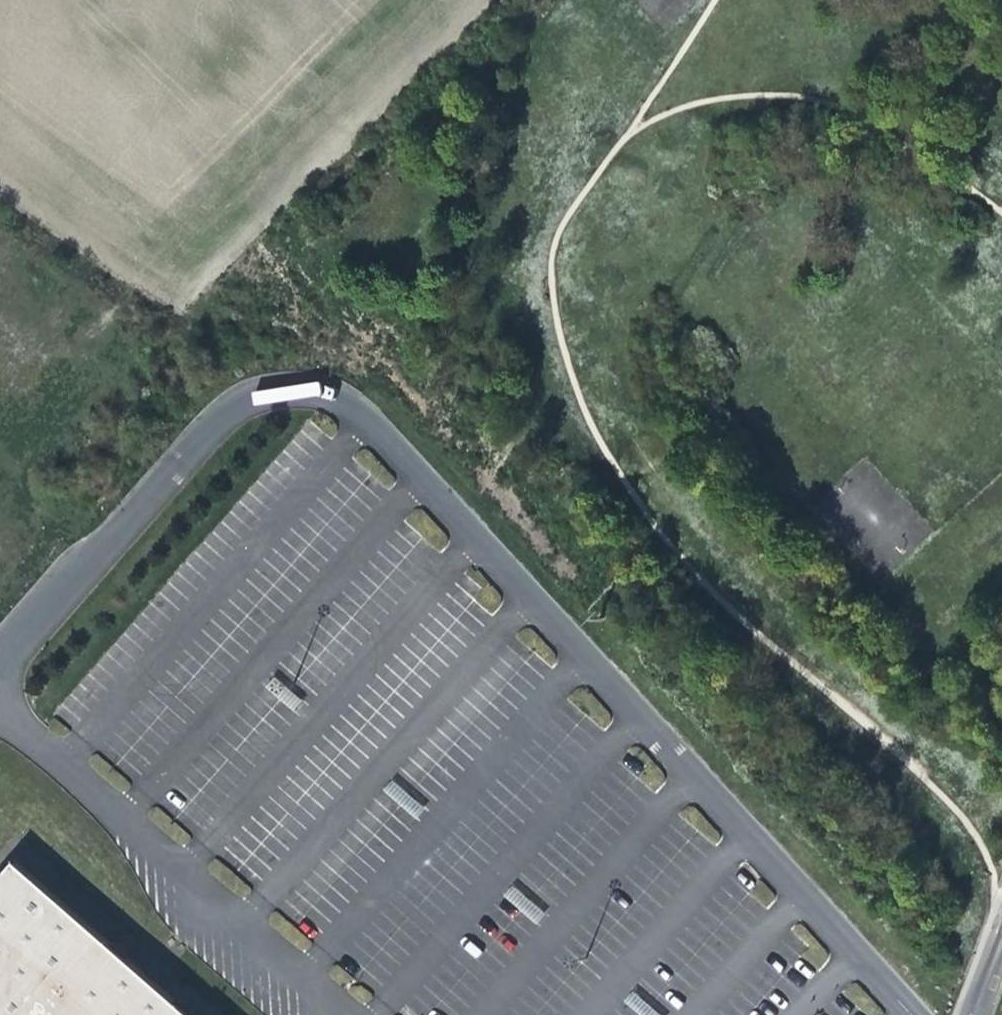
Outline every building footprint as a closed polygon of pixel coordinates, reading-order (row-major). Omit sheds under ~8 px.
[(16,858),(0,877),(0,1014),(195,1014),(16,858)]
